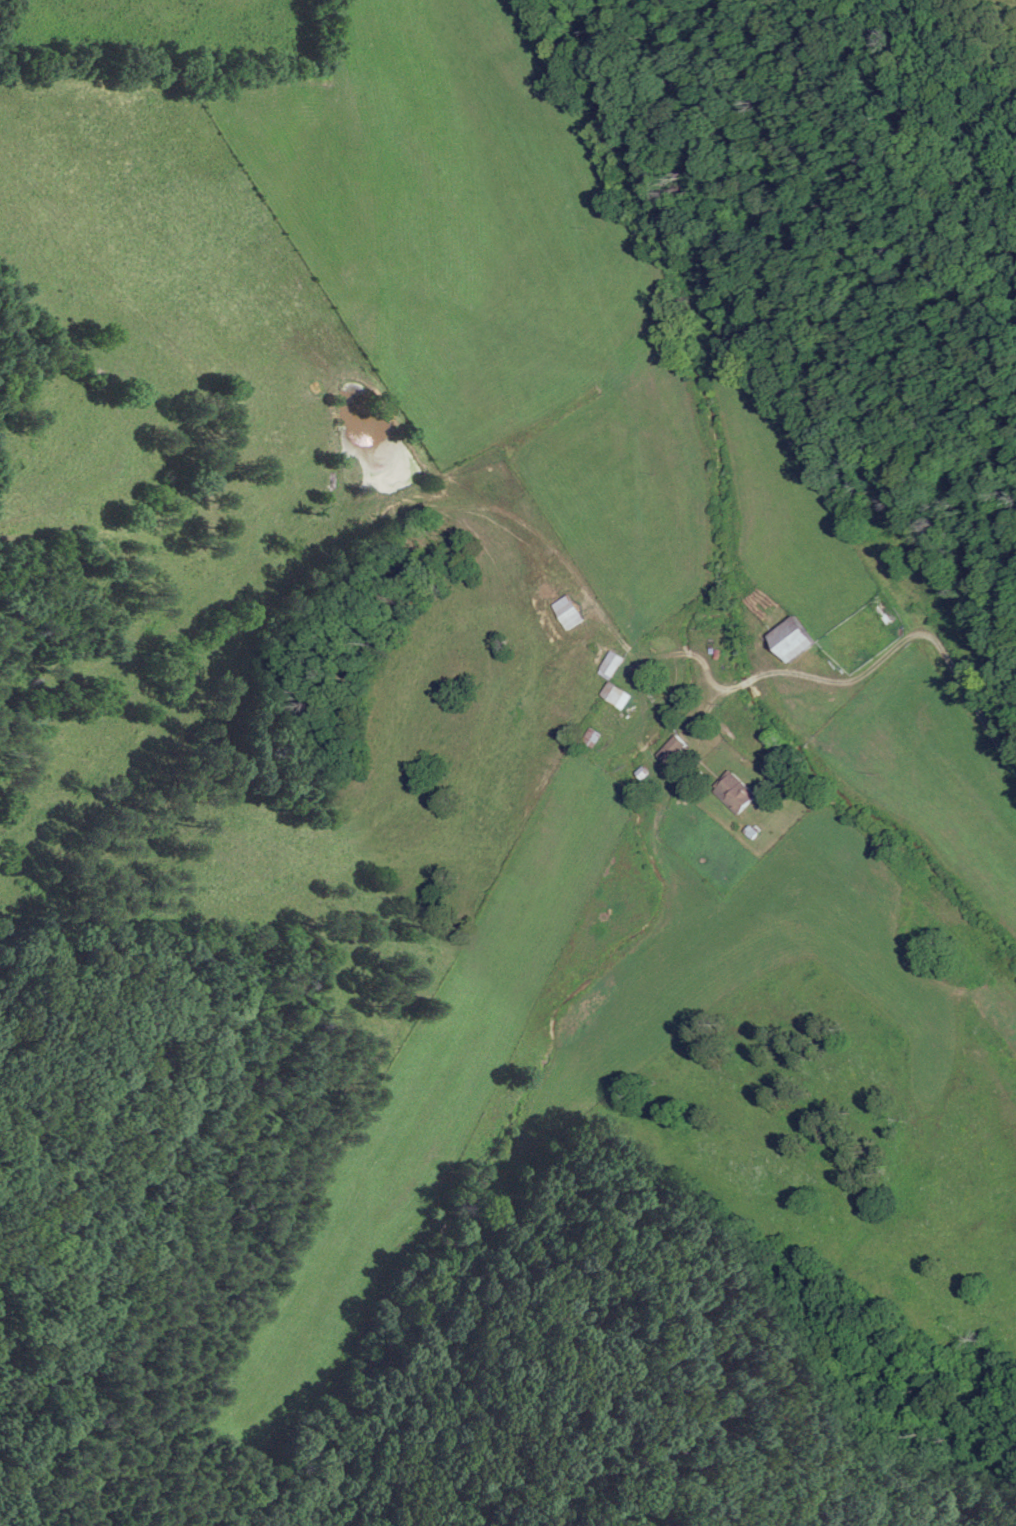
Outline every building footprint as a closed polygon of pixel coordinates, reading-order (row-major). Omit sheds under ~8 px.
[(587,620),(572,594),(554,605),(569,631),(587,620)] [(801,614),(773,636),(795,663),(822,641),(801,614)] [(620,706),(628,691),(613,682),(627,658),(613,650),(600,673),(612,681),(603,696),(620,706)] [(692,747),(680,735),(660,755),(671,767),(692,747)] [(760,797),(735,773),(716,792),(741,816),(760,797)]
